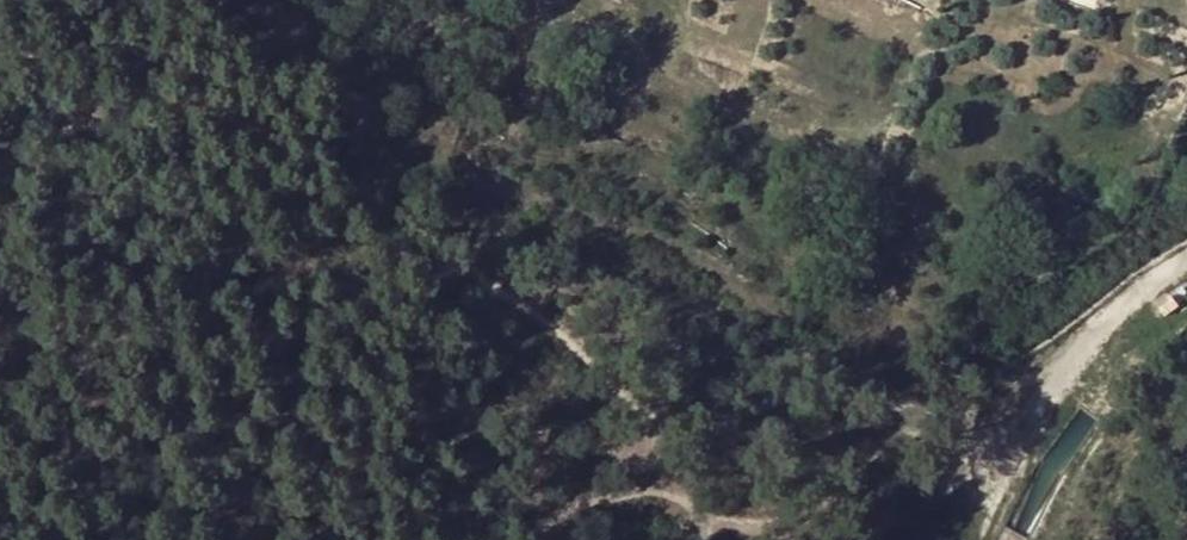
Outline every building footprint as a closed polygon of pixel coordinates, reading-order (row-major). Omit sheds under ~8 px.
[(500,0),(470,0),(497,8),(500,0)] [(1169,296),(1155,308),(1162,315),(1175,305),(1169,296)]
